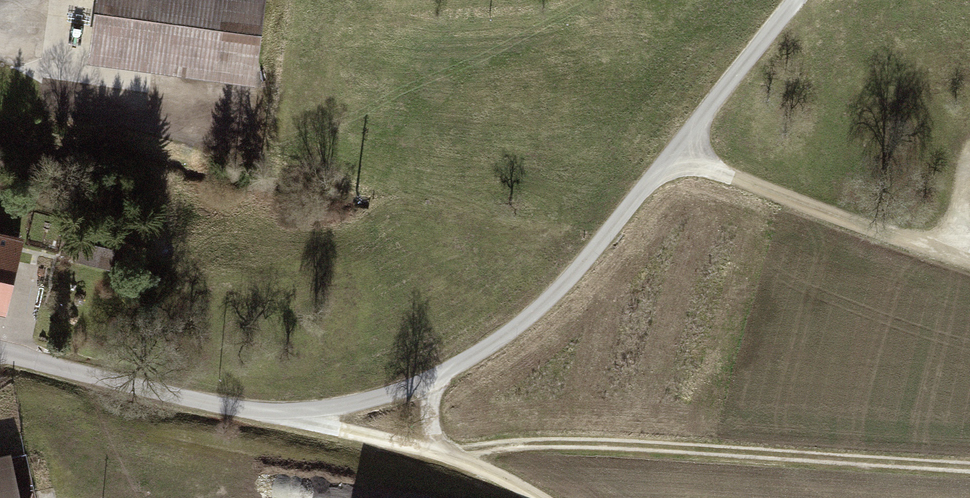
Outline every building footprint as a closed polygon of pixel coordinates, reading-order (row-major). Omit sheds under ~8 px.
[(94,64),(259,84),(269,0),(102,0),(94,64)] [(10,314),(29,238),(0,231),(0,311),(10,314)] [(120,246),(84,240),(80,263),(101,266),(103,256),(118,259),(120,246)] [(0,457),(0,497),(26,497),(16,454),(0,457)]
